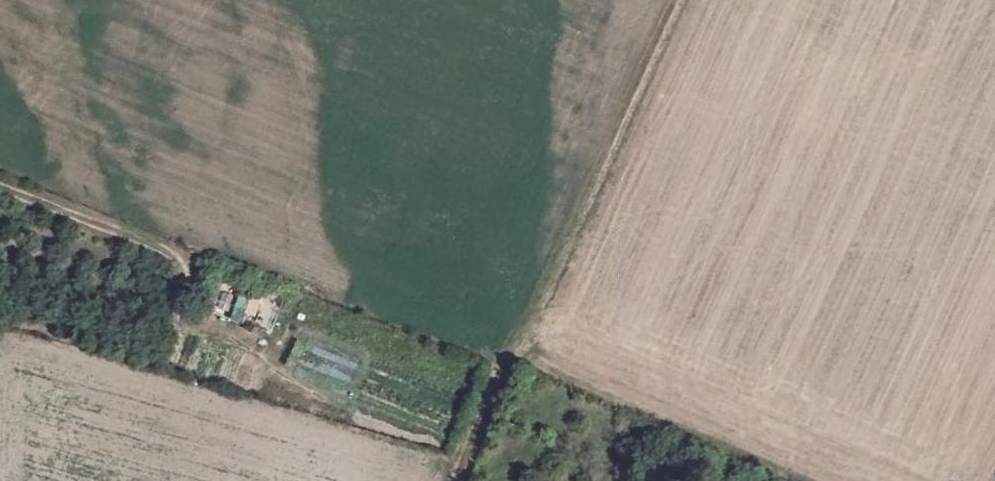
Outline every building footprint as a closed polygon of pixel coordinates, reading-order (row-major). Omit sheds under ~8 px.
[(213,312),(233,317),(240,292),(221,286),(213,312)]
